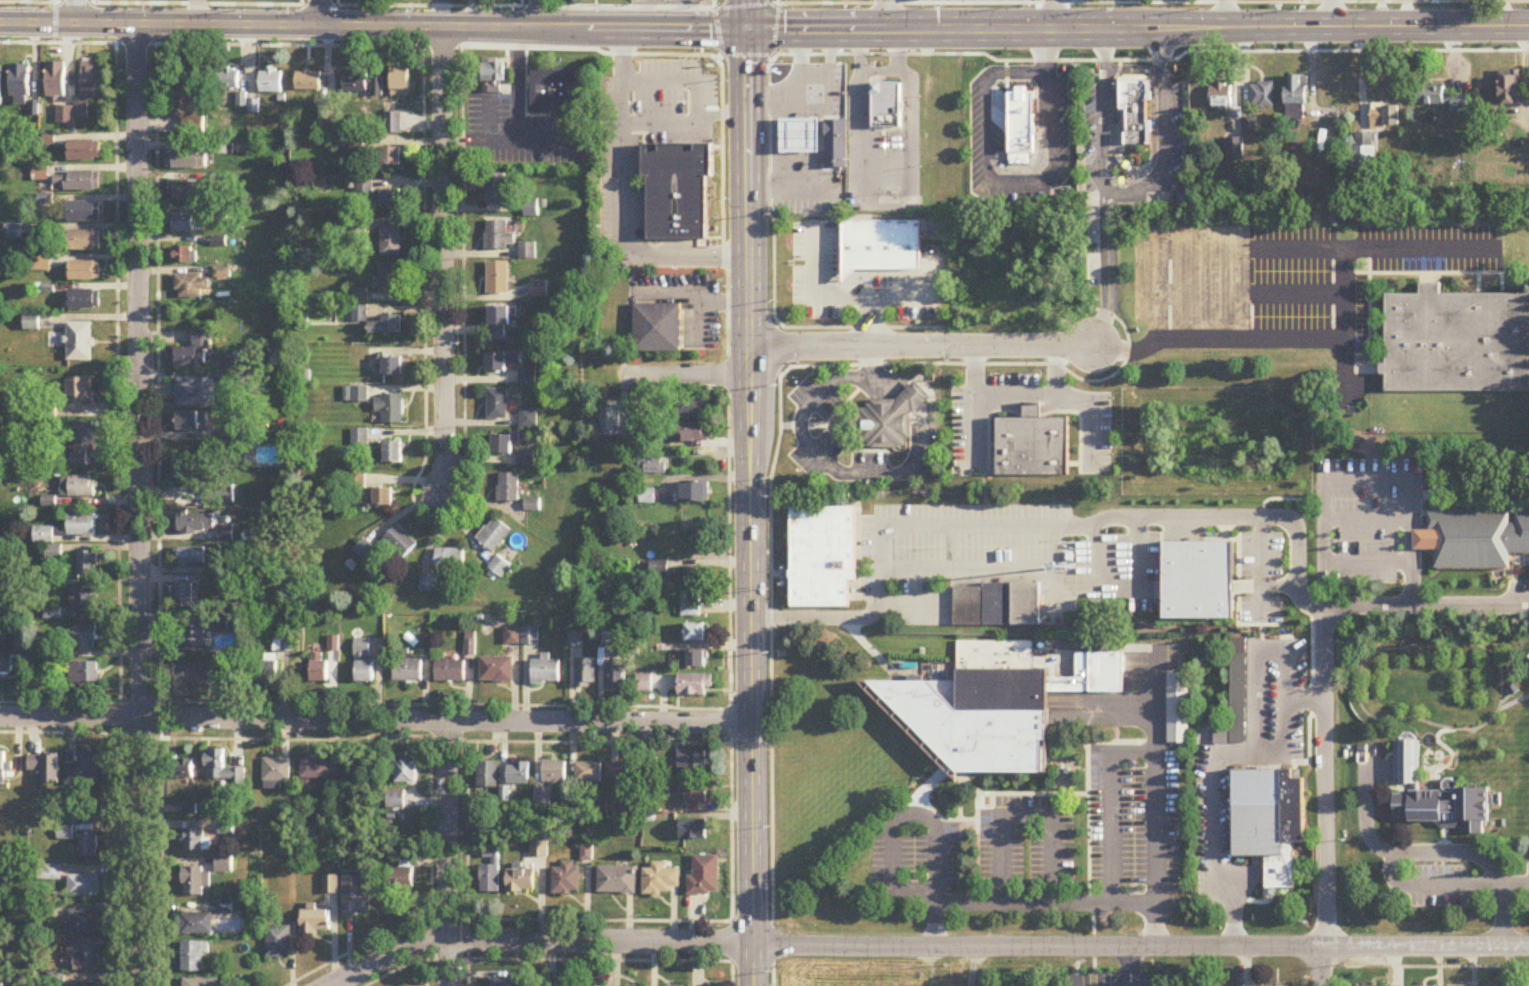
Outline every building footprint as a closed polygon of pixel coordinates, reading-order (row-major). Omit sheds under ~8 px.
[(81,60),(100,60),(100,95),(81,95),(81,60)] [(64,62),(64,96),(46,96),(46,61),(64,62)] [(29,64),(29,95),(10,94),(10,64),(29,64)] [(483,64),(483,84),(506,84),(506,64),(483,64)] [(531,69),(531,113),(591,113),(591,68),(531,69)] [(240,90),(240,69),(217,69),(217,89),(240,90)] [(392,97),(410,97),(410,69),(392,69),(392,97)] [(261,93),(283,93),(283,71),(261,71),(261,93)] [(322,91),(322,71),(297,71),(297,91),(322,91)] [(1521,106),(1521,74),(1500,74),(1500,106),(1521,106)] [(1303,116),(1303,107),(1308,107),(1308,87),(1303,87),(1303,76),(1287,76),(1287,116),(1303,116)] [(1125,144),(1146,144),(1146,148),(1153,148),(1154,77),(1123,77),(1122,113),(1127,113),(1127,132),(1125,132),(1125,144)] [(902,78),(902,124),(868,124),(867,78),(902,78)] [(375,80),(357,80),(357,94),(375,94),(375,80)] [(1251,108),(1274,108),(1274,83),(1251,83),(1251,108)] [(1009,163),(1028,163),(1028,153),(1035,152),(1035,90),(1027,90),(1026,85),(1017,85),(1017,90),(1009,90),(1009,163)] [(1232,108),(1232,85),(1211,85),(1211,108),(1232,108)] [(192,91),(173,91),(173,111),(192,111),(192,91)] [(1469,94),(1417,94),(1417,105),(1451,105),(1451,113),(1469,113),(1469,94)] [(1371,128),(1399,128),(1399,105),(1371,105),(1371,128)] [(58,121),(75,121),(75,107),(58,107),(58,121)] [(385,134),(401,134),(401,113),(385,113),(385,134)] [(183,136),(204,136),(204,117),(183,117),(183,136)] [(821,153),(820,117),(781,117),(781,153),(821,153)] [(824,166),(824,119),(847,119),(847,166),(824,166)] [(1243,159),(1243,139),(1226,139),(1226,159),(1243,159)] [(67,141),(67,161),(99,161),(99,141),(67,141)] [(227,143),(204,143),(204,152),(167,152),(167,169),(206,169),(206,155),(227,155),(227,143)] [(642,144),(712,144),(712,176),(706,176),(707,239),(648,239),(648,228),(647,176),(642,176),(642,144)] [(1353,169),(1372,169),(1372,147),(1353,147),(1353,169)] [(401,166),(401,148),(380,148),(380,152),(373,152),(373,174),(383,174),(383,166),(401,166)] [(33,168),(33,182),(48,182),(48,168),(33,168)] [(64,190),(99,190),(99,173),(55,173),(55,185),(64,185),(64,190)] [(486,175),(486,206),(505,206),(505,175),(486,175)] [(371,180),(357,180),(357,195),(371,195),(371,180)] [(201,201),(201,183),(168,183),(168,201),(201,201)] [(401,190),(381,190),(381,209),(401,209),(401,190)] [(99,222),(99,202),(67,202),(67,222),(99,222)] [(199,214),(173,214),(173,232),(199,232),(199,214)] [(486,250),(516,250),(516,236),(507,236),(507,223),(486,223),(486,250)] [(380,258),(401,258),(401,226),(380,226),(380,258)] [(637,228),(637,239),(648,239),(648,228),(637,228)] [(913,229),(913,278),(849,278),(835,292),(834,229),(913,229)] [(100,230),(67,230),(67,251),(100,251),(100,230)] [(193,247),(171,247),(171,264),(193,264),(193,247)] [(99,281),(99,263),(70,263),(70,281),(99,281)] [(509,295),(508,263),(487,263),(487,295),(509,295)] [(401,266),(378,266),(378,295),(401,295),(401,266)] [(201,298),(201,291),(209,291),(209,275),(175,275),(175,298),(201,298)] [(1440,295),(1440,285),(1420,285),(1420,295),(1386,295),(1386,393),(1528,393),(1528,295),(1440,295)] [(69,290),(69,309),(99,309),(99,290),(69,290)] [(680,351),(680,303),(632,303),(632,351),(680,351)] [(508,339),(508,319),(516,319),(516,308),(489,308),(489,339),(508,339)] [(382,322),(369,322),(369,334),(401,334),(401,317),(382,317),(382,322)] [(67,361),(92,361),(92,323),(67,323),(67,361)] [(193,329),(193,348),(173,348),(173,367),(207,367),(207,353),(212,353),(212,329),(193,329)] [(486,355),(486,372),(507,372),(507,364),(520,364),(520,355),(486,355)] [(382,357),(382,376),(401,376),(401,357),(382,357)] [(520,371),(520,384),(534,384),(534,371),(520,371)] [(92,379),(69,379),(69,403),(92,403),(92,379)] [(215,379),(176,379),(176,407),(215,407),(215,379)] [(897,401),(874,401),(866,409),(855,409),(855,441),(862,449),(910,449),(910,421),(931,398),(914,382),(897,401)] [(508,420),(508,389),(487,389),(487,420),(508,420)] [(382,424),(402,424),(402,397),(376,397),(376,412),(382,412),(382,424)] [(678,419),(709,419),(709,399),(678,399),(678,419)] [(1067,419),(1041,419),(1041,406),(1024,405),(1024,419),(997,419),(997,476),(1067,477),(1067,419)] [(600,438),(620,438),(620,410),(600,410),(600,438)] [(536,427),(536,411),(522,411),(522,427),(536,427)] [(212,430),(212,412),(177,412),(177,430),(212,430)] [(93,451),(93,424),(72,424),(72,467),(87,467),(87,451),(93,451)] [(681,442),(709,442),(709,425),(681,425),(681,442)] [(366,431),(351,431),(352,445),(366,445),(366,431)] [(513,436),(492,436),(492,454),(513,454),(513,436)] [(402,463),(402,442),(383,443),(383,463),(402,463)] [(518,467),(533,467),(533,452),(518,452),(518,467)] [(667,476),(667,455),(638,455),(638,476),(667,476)] [(176,460),(176,482),(207,482),(207,460),(176,460)] [(519,475),(498,475),(498,503),(519,503),(519,475)] [(69,498),(95,498),(95,477),(69,477),(69,498)] [(709,484),(681,484),(681,503),(709,503),(709,484)] [(206,504),(231,504),(231,487),(206,487),(206,504)] [(654,504),(654,491),(640,491),(640,504),(654,504)] [(790,508),(791,609),(849,609),(849,582),(856,582),(855,507),(790,508)] [(1509,555),(1528,555),(1528,513),(1426,513),(1426,547),(1435,547),(1435,571),(1509,571),(1509,555)] [(179,532),(216,532),(216,514),(179,514),(179,532)] [(68,536),(96,536),(96,515),(68,515),(68,536)] [(512,532),(495,518),(477,539),(494,553),(512,532)] [(403,559),(417,545),(397,525),(383,540),(403,559)] [(53,529),(34,529),(34,544),(53,544),(53,529)] [(206,565),(206,548),(179,548),(179,565),(206,565)] [(435,549),(435,570),(464,570),(464,549),(435,549)] [(97,553),(78,553),(78,576),(97,576),(97,553)] [(511,567),(498,557),(489,569),(501,579),(511,567)] [(706,587),(706,568),(681,568),(681,587),(706,587)] [(438,592),(438,576),(421,576),(421,592),(438,592)] [(177,609),(201,609),(201,584),(177,584),(177,609)] [(1041,585),(955,585),(955,626),(1041,626),(1041,585)] [(94,588),(70,588),(70,613),(94,613),(94,588)] [(700,618),(700,597),(682,597),(682,618),(700,618)] [(687,643),(706,643),(706,625),(687,625),(687,643)] [(95,627),(73,627),(73,650),(95,650),(95,627)] [(206,649),(206,627),(180,627),(180,649),(206,649)] [(369,640),(355,640),(355,683),(373,683),(373,662),(369,662),(369,640)] [(958,683),(865,682),(961,774),(1044,774),(1044,743),(1049,738),(1049,669),(1032,669),(1032,644),(958,643),(958,683)] [(707,651),(681,651),(681,670),(707,670),(707,651)] [(1076,693),(1123,693),(1123,654),(1076,654),(1076,693)] [(1247,654),(1231,654),(1231,731),(1216,731),(1216,745),(1247,745),(1247,654)] [(0,655),(0,675),(12,675),(12,655),(0,655)] [(327,682),(327,661),(322,661),(322,655),(311,655),(311,682),(327,682)] [(254,681),(277,681),(277,656),(265,656),(265,662),(254,662),(254,681)] [(512,659),(480,659),(480,684),(512,684),(512,659)] [(421,682),(421,660),(393,660),(393,682),(421,682)] [(596,660),(576,660),(576,688),(596,688),(596,660)] [(434,683),(464,683),(464,662),(434,662),(434,683)] [(560,662),(532,662),(532,686),(560,686),(560,662)] [(98,684),(98,663),(69,664),(70,685),(98,684)] [(626,690),(626,663),(609,663),(609,690),(626,690)] [(179,688),(220,688),(220,665),(179,665),(179,688)] [(1189,675),(1168,675),(1168,744),(1189,744),(1189,675)] [(637,676),(637,693),(654,693),(654,676),(637,676)] [(714,676),(679,676),(679,697),(714,697),(714,676)] [(1420,742),(1395,742),(1395,786),(1420,786),(1420,742)] [(225,752),(206,752),(206,785),(245,785),(245,770),(225,770),(225,752)] [(678,752),(678,776),(706,776),(706,752),(678,752)] [(5,784),(5,772),(12,772),(12,764),(6,764),(6,753),(0,753),(0,784),(5,784)] [(105,754),(66,754),(66,786),(88,786),(88,777),(105,777),(105,754)] [(58,784),(58,756),(28,756),(28,772),(42,772),(42,784),(58,784)] [(173,780),(193,780),(193,760),(173,760),(173,780)] [(290,760),(264,760),(264,790),(290,790),(290,760)] [(301,783),(343,784),(343,762),(301,761),(301,783)] [(417,784),(417,761),(396,761),(396,784),(417,784)] [(498,763),(478,763),(478,789),(498,789),(498,763)] [(567,763),(544,763),(544,784),(567,784),(567,763)] [(607,780),(617,780),(617,791),(638,791),(638,763),(607,763),(607,780)] [(530,764),(508,764),(508,785),(530,785),(530,764)] [(602,764),(577,764),(577,784),(602,784),(602,764)] [(1294,890),(1294,844),(1306,844),(1305,780),(1295,780),(1295,771),(1234,771),(1235,858),(1265,858),(1266,890),(1294,890)] [(1444,793),(1394,793),(1394,824),(1461,824),(1461,836),(1488,836),(1488,789),(1457,789),(1457,782),(1444,782),(1444,793)] [(706,786),(684,786),(684,805),(706,805),(706,786)] [(387,809),(404,809),(404,792),(387,792),(387,809)] [(706,841),(706,821),(679,821),(679,841),(706,841)] [(206,852),(206,840),(204,840),(204,831),(184,831),(184,852),(206,852)] [(97,858),(97,836),(78,836),(78,858),(97,858)] [(480,864),(480,893),(499,893),(498,846),(482,846),(482,864),(480,864)] [(416,851),(401,851),(401,870),(390,870),(390,890),(416,890),(416,851)] [(231,874),(231,857),(216,857),(216,874),(231,874)] [(719,857),(692,857),(692,877),(688,877),(688,896),(719,896),(719,857)] [(552,868),(552,895),(579,895),(579,861),(561,861),(561,868),(552,868)] [(664,863),(651,863),(651,870),(643,870),(643,896),(670,896),(670,888),(679,888),(679,870),(664,870),(664,863)] [(59,880),(59,866),(44,866),(44,880),(59,880)] [(635,894),(635,867),(597,867),(597,894),(635,894)] [(210,888),(210,870),(183,870),(183,897),(204,897),(204,888),(210,888)] [(507,870),(507,892),(535,892),(535,870),(507,870)] [(343,916),(370,916),(370,882),(363,882),(363,873),(343,873),(343,916)] [(99,898),(99,876),(67,876),(67,898),(99,898)] [(69,934),(99,934),(99,912),(69,912),(69,934)] [(329,912),(301,912),(301,934),(329,934),(329,912)] [(212,935),(212,914),(181,914),(181,935),(212,935)] [(289,928),(265,928),(265,959),(289,959),(289,928)] [(99,941),(74,941),(74,970),(99,970),(99,941)] [(182,943),(182,973),(206,973),(206,943),(182,943)]
